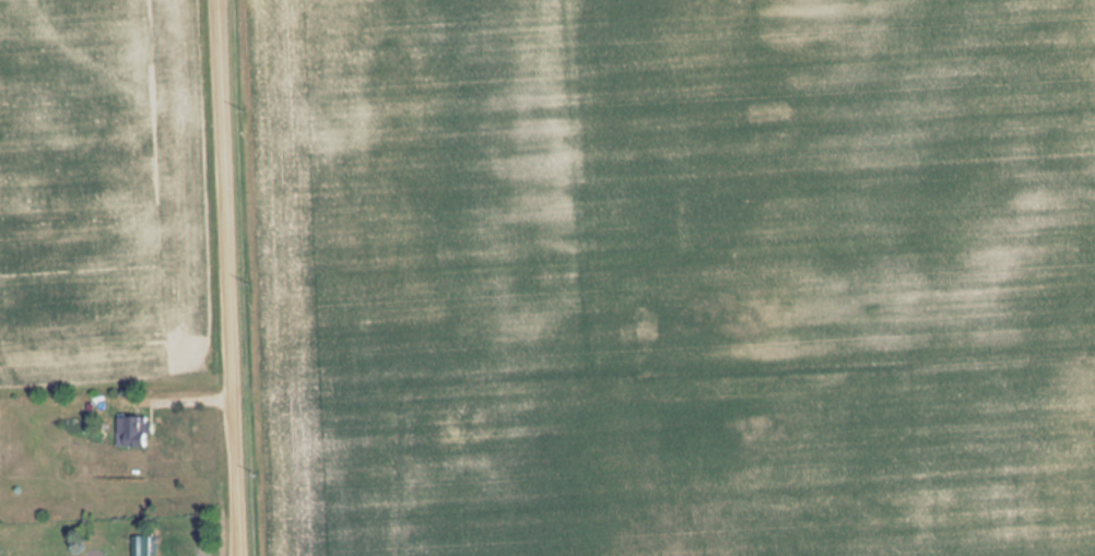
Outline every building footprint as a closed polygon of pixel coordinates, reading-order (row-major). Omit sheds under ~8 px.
[(119,447),(154,447),(154,416),(119,416),(119,447)] [(151,535),(135,535),(135,555),(151,555),(151,535)]
